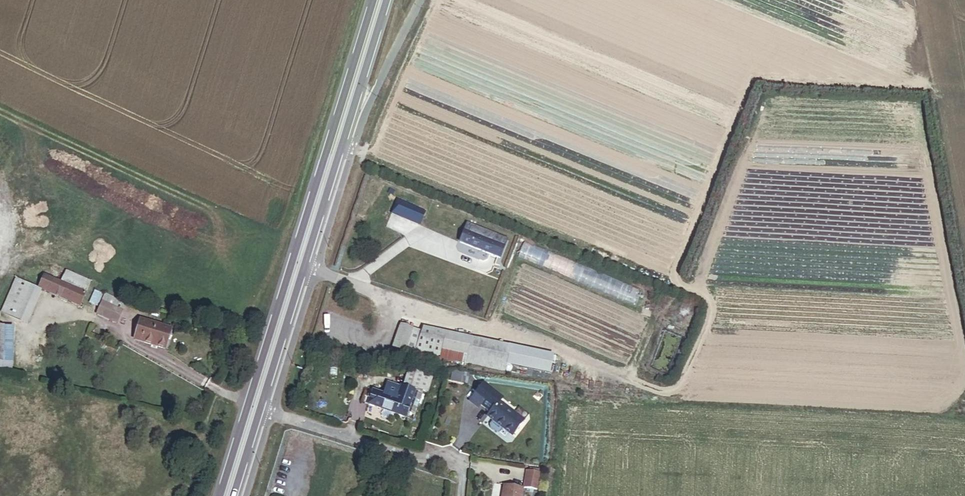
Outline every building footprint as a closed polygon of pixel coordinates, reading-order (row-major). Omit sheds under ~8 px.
[(391,215),(419,227),(425,212),(397,200),(391,215)] [(499,260),(507,241),(467,225),(460,244),(499,260)] [(636,306),(642,290),(525,243),(519,258),(636,306)] [(92,284),(49,265),(37,289),(42,292),(81,308),(92,284)] [(37,289),(17,280),(2,314),(22,323),(37,289)] [(22,323),(27,325),(42,292),(37,289),(22,323)] [(103,299),(94,295),(89,306),(98,310),(103,299)] [(126,306),(105,297),(97,316),(118,325),(126,306)] [(134,342),(166,352),(172,331),(141,321),(134,342)] [(412,355),(414,351),(421,332),(400,325),(392,348),(412,355)] [(4,363),(13,363),(14,329),(5,329),(4,363)] [(467,357),(471,340),(422,329),(421,332),(414,351),(440,357),(441,351),(467,357)] [(467,357),(504,365),(508,348),(471,340),(467,357)] [(552,358),(508,348),(504,365),(549,375),(552,358)] [(439,359),(465,364),(467,357),(441,351),(440,357),(439,359)] [(465,364),(503,373),(504,365),(467,357),(465,364)] [(423,392),(427,393),(432,378),(411,370),(406,385),(415,389),(423,392)] [(466,385),(469,375),(453,371),(450,381),(466,385)] [(372,394),(368,405),(405,418),(414,392),(405,388),(400,387),(399,388),(388,384),(384,395),(372,391),(372,394)] [(481,406),(491,413),(499,402),(500,403),(503,399),(484,384),(470,402),(479,409),(481,406)] [(414,392),(405,418),(412,421),(423,392),(415,389),(414,392)] [(361,402),(368,405),(372,394),(365,391),(361,402)] [(500,403),(499,402),(491,413),(488,417),(493,421),(502,429),(512,436),(524,421),(500,403)] [(502,429),(493,421),(490,425),(490,428),(496,433),(499,433),(502,429)] [(537,490),(539,474),(526,472),(524,487),(537,490)] [(522,489),(504,486),(502,495),(521,495),(522,489)]
